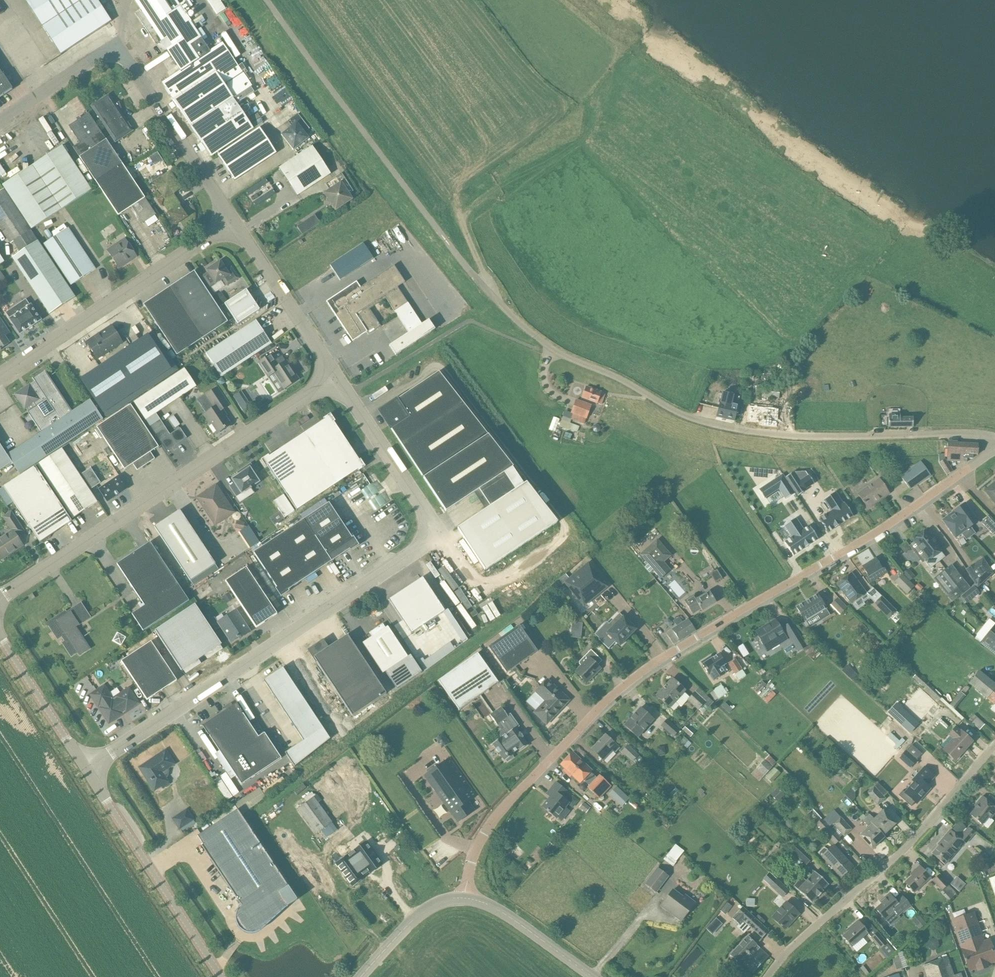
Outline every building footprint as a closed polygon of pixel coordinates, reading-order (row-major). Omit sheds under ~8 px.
[(115,21),(102,0),(29,0),(60,53),(115,21)] [(176,0),(136,0),(135,0),(141,9),(135,13),(142,24),(156,44),(162,53),(167,50),(181,71),(162,83),(173,100),(191,127),(211,157),(220,151),(253,129),(242,112),(237,104),(233,98),(252,86),(240,68),(238,66),(234,60),(223,43),(210,51),(200,36),(206,33),(202,28),(197,32),(195,28),(189,20),(185,13),(180,5),(176,0)] [(217,15),(226,9),(220,0),(207,0),(217,15)] [(180,5),(185,13),(190,10),(185,2),(180,5)] [(189,20),(195,28),(200,24),(195,16),(189,20)] [(242,63),(238,66),(240,68),(244,75),(248,72),(242,63)] [(11,87),(7,80),(5,81),(3,77),(4,76),(0,70),(0,95),(11,87)] [(133,131),(109,95),(92,106),(111,136),(106,139),(110,145),(115,142),(133,131)] [(237,104),(242,112),(247,109),(242,101),(237,104)] [(73,147),(98,186),(118,216),(132,207),(143,223),(156,215),(89,113),(69,126),(80,143),(73,147)] [(310,129),(298,114),(288,121),(292,126),(281,135),(293,150),(307,139),(303,134),(310,129)] [(266,137),(260,128),(218,156),(234,181),(276,153),(266,137)] [(12,145),(6,136),(0,139),(0,153),(12,145)] [(331,174),(312,146),(279,168),(297,196),(331,174)] [(158,152),(149,157),(153,164),(162,159),(158,152)] [(170,173),(155,183),(165,198),(173,193),(180,188),(170,173)] [(334,187),(325,194),(335,210),(344,204),(352,199),(348,195),(353,191),(341,173),(338,175),(330,181),(334,187)] [(98,186),(117,216),(118,216),(98,186)] [(2,190),(0,191),(0,229),(10,244),(30,231),(2,190)] [(179,207),(169,214),(176,224),(181,221),(187,229),(179,235),(179,236),(188,230),(191,227),(193,223),(195,219),(195,214),(194,210),(192,205),(189,202),(191,206),(183,212),(179,207)] [(322,220),(331,214),(326,207),(317,213),(322,220)] [(315,226),(310,218),(298,227),(303,234),(315,226)] [(96,269),(68,227),(43,244),(65,277),(71,285),(96,269)] [(131,248),(125,239),(107,251),(117,266),(129,259),(130,261),(137,256),(131,248)] [(75,297),(38,241),(36,242),(36,241),(20,252),(12,258),(50,314),(75,297)] [(347,254),(330,265),(340,280),(357,269),(347,254)] [(226,271),(220,261),(206,270),(208,273),(202,276),(210,288),(223,279),(229,285),(239,278),(231,267),(226,271)] [(356,282),(335,296),(326,302),(353,342),(367,332),(368,335),(377,330),(381,327),(369,309),(386,298),(394,312),(408,333),(422,324),(408,303),(397,287),(405,282),(394,266),(360,288),(356,282)] [(228,322),(194,271),(144,305),(177,355),(228,322)] [(260,310),(246,290),(225,304),(238,324),(260,310)] [(221,292),(214,297),(219,306),(227,300),(221,292)] [(29,306),(26,300),(6,313),(20,334),(41,320),(31,305),(29,306)] [(0,319),(0,351),(1,350),(0,349),(9,343),(2,333),(7,329),(0,319)] [(271,344),(256,320),(206,353),(221,377),(271,344)] [(435,329),(429,320),(422,324),(408,333),(398,340),(389,346),(396,355),(405,349),(435,329)] [(123,342),(111,326),(86,342),(98,359),(123,342)] [(154,343),(148,335),(81,379),(103,413),(170,369),(154,343)] [(275,361),(270,355),(260,362),(269,376),(274,373),(284,389),(298,380),(286,362),(277,367),(274,362),(275,361)] [(449,359),(437,365),(439,369),(451,363),(449,359)] [(196,386),(185,369),(134,402),(146,420),(196,386)] [(12,462),(12,463),(12,462),(20,474),(103,419),(90,400),(72,412),(45,370),(32,378),(35,382),(30,385),(15,395),(25,410),(26,409),(28,411),(27,412),(41,433),(7,455),(0,444),(0,445),(12,462)] [(485,498),(518,476),(512,468),(513,467),(439,372),(379,411),(446,512),(479,489),(485,498)] [(756,385),(756,390),(762,391),(764,391),(764,395),(763,397),(779,399),(780,388),(756,385)] [(605,393),(586,386),(582,398),(601,405),(605,393)] [(205,395),(198,400),(206,412),(203,414),(216,432),(223,427),(224,429),(231,424),(222,411),(229,406),(224,397),(217,387),(205,395)] [(751,392),(744,391),(742,404),(749,405),(751,392)] [(242,392),(234,397),(237,402),(245,397),(242,392)] [(718,407),(716,417),(734,421),(737,411),(738,406),(731,404),(733,395),(722,392),(718,407)] [(577,400),(576,400),(571,413),(573,414),(571,419),(584,424),(586,418),(590,410),(591,405),(577,400)] [(159,447),(130,404),(96,427),(125,469),(133,464),(137,471),(155,459),(151,452),(159,447)] [(779,409),(768,408),(768,409),(763,408),(763,410),(749,409),(747,421),(759,422),(759,425),(777,427),(779,409)] [(297,438),(330,488),(356,471),(357,472),(365,467),(361,459),(359,460),(334,422),(335,421),(330,414),(323,419),(324,420),(297,438)] [(889,414),(889,424),(889,427),(913,427),(913,418),(900,418),(900,414),(889,414)] [(170,435),(160,420),(150,426),(161,443),(167,451),(187,438),(181,430),(180,428),(170,435)] [(177,420),(172,423),(175,428),(180,425),(177,420)] [(579,427),(561,420),(559,426),(570,430),(577,432),(579,427)] [(85,434),(65,447),(76,464),(96,451),(85,434)] [(261,460),(266,467),(267,466),(296,510),(330,488),(297,438),(269,456),(268,455),(261,460)] [(978,444),(948,443),(947,461),(967,462),(967,458),(972,459),(972,454),(977,455),(978,455),(978,444)] [(12,463),(12,462),(0,445),(0,470),(12,463)] [(92,494),(62,449),(37,465),(67,510),(72,518),(97,502),(92,494)] [(930,475),(921,462),(901,476),(910,490),(930,475)] [(237,497),(241,494),(245,499),(254,493),(251,489),(252,489),(251,487),(259,482),(255,476),(257,474),(250,464),(241,470),(243,472),(232,479),(235,484),(230,487),(237,497)] [(0,490),(0,494),(8,506),(13,502),(40,542),(72,521),(35,466),(4,487),(0,490)] [(101,483),(91,468),(82,474),(91,489),(101,483)] [(794,472),(786,477),(797,494),(798,496),(807,490),(806,489),(814,483),(809,475),(808,475),(806,472),(794,472)] [(761,489),(759,490),(760,492),(764,498),(779,489),(786,499),(795,493),(785,478),(782,475),(761,489)] [(127,489),(119,476),(99,489),(107,502),(127,489)] [(526,483),(523,484),(518,476),(485,498),(490,506),(458,528),(486,570),(558,523),(526,483)] [(889,494),(879,480),(858,494),(868,508),(877,502),(875,500),(878,498),(880,500),(889,494)] [(985,491),(994,503),(994,482),(985,491)] [(234,514),(216,487),(210,491),(209,491),(209,492),(210,493),(207,494),(206,494),(205,494),(199,498),(217,525),(234,514)] [(284,494),(273,501),(284,518),(295,511),(284,494)] [(819,519),(820,521),(828,533),(835,528),(835,529),(841,525),(841,524),(853,516),(844,503),(843,504),(838,496),(827,503),(827,504),(832,511),(829,513),(819,519)] [(329,503),(291,528),(319,570),(357,545),(329,503)] [(964,504),(953,512),(971,537),(975,534),(971,527),(978,522),(964,504)] [(216,564),(180,510),(155,527),(190,581),(191,581),(216,564)] [(11,512),(3,517),(13,531),(0,539),(0,556),(2,559),(23,545),(17,536),(24,531),(11,512)] [(953,513),(942,521),(955,539),(961,534),(966,540),(971,537),(953,512),(953,513)] [(988,516),(981,522),(993,535),(994,533),(994,524),(988,516)] [(792,537),(784,543),(793,556),(805,548),(809,545),(811,544),(818,539),(809,526),(803,530),(796,519),(795,520),(785,526),(785,527),(792,537)] [(238,521),(236,528),(243,530),(248,527),(245,522),(238,521)] [(319,570),(291,528),(254,553),(281,595),(319,570)] [(940,549),(926,531),(914,541),(924,555),(921,557),(927,565),(930,569),(945,557),(939,549),(940,549)] [(189,601),(150,542),(117,564),(145,606),(132,614),(143,631),(189,601)] [(657,542),(642,555),(662,578),(669,571),(662,562),(669,555),(659,544),(657,542)] [(880,566),(876,559),(863,567),(868,576),(866,577),(870,584),(887,573),(883,565),(880,566)] [(978,588),(993,574),(985,562),(976,567),(975,565),(966,570),(978,588)] [(216,564),(191,581),(194,585),(219,569),(216,564)] [(588,564),(565,582),(567,586),(584,606),(607,587),(588,564)] [(439,569),(468,610),(474,605),(445,565),(439,569)] [(970,588),(951,565),(934,579),(952,602),(970,588)] [(277,614),(246,567),(225,581),(256,628),(277,614)] [(714,570),(709,577),(712,576),(715,582),(722,578),(717,569),(714,571),(714,570)] [(908,569),(904,572),(909,578),(913,574),(908,569)] [(865,593),(851,574),(837,584),(852,603),(865,593)] [(914,586),(902,575),(895,582),(907,594),(914,586)] [(423,577),(388,600),(411,634),(445,611),(423,577)] [(961,597),(967,604),(980,593),(974,586),(961,597)] [(229,592),(222,596),(226,602),(233,598),(229,592)] [(493,592),(487,594),(493,607),(481,613),(487,626),(504,618),(493,592)] [(716,602),(709,592),(697,599),(695,595),(684,601),(692,614),(701,609),(702,611),(716,602)] [(817,594),(796,607),(802,616),(805,621),(818,613),(823,621),(830,616),(826,609),(817,594)] [(897,611),(882,596),(874,604),(889,618),(897,611)] [(920,597),(915,602),(920,607),(925,602),(920,597)] [(847,608),(838,598),(831,605),(840,614),(847,608)] [(90,617),(81,604),(69,612),(70,613),(67,615),(65,612),(48,623),(58,638),(62,636),(66,642),(63,643),(71,656),(78,652),(80,655),(90,649),(75,627),(90,617)] [(195,604),(155,630),(182,671),(222,644),(195,604)] [(240,617),(236,610),(223,619),(226,623),(221,627),(231,642),(242,635),(243,637),(250,632),(244,621),(242,623),(239,618),(240,617)] [(917,624),(924,631),(935,619),(928,612),(917,624)] [(636,629),(619,613),(614,618),(618,622),(612,627),(611,626),(604,633),(611,640),(612,639),(620,646),(636,629)] [(696,631),(685,615),(682,618),(681,616),(673,621),(677,627),(667,633),(674,645),(696,631)] [(763,627),(756,632),(761,641),(764,646),(767,652),(780,644),(776,638),(784,634),(780,629),(775,620),(768,625),(768,626),(764,629),(763,627)] [(583,637),(584,623),(573,622),(572,637),(583,637)] [(803,641),(791,622),(783,627),(799,652),(803,649),(807,655),(816,650),(812,643),(807,647),(806,646),(810,644),(807,638),(803,641)] [(372,637),(363,643),(383,673),(385,672),(397,689),(422,672),(410,655),(408,657),(388,626),(385,628),(383,624),(369,633),(372,637)] [(537,651),(519,625),(488,647),(506,673),(537,651)] [(989,632),(982,641),(994,651),(994,637),(989,632)] [(323,641),(309,650),(337,693),(353,716),(387,694),(347,635),(342,638),(328,648),(323,641)] [(136,651),(162,690),(177,680),(151,641),(136,651)] [(600,658),(591,650),(579,662),(579,664),(581,666),(575,672),(586,683),(600,668),(595,663),(600,658)] [(162,690),(136,651),(122,661),(147,700),(162,690)] [(498,682),(478,653),(438,681),(459,710),(459,711),(499,682),(498,682)] [(725,664),(719,654),(712,659),(711,656),(701,662),(713,681),(725,674),(720,667),(725,664)] [(742,670),(736,660),(729,665),(735,674),(742,670)] [(283,668),(263,681),(303,741),(285,753),(294,767),(330,739),(283,668)] [(772,674),(768,670),(763,676),(767,680),(772,674)] [(979,671),(969,683),(994,705),(994,684),(979,671)] [(751,677),(743,683),(751,693),(759,687),(751,677)] [(680,685),(672,679),(656,696),(664,703),(669,708),(675,701),(681,707),(687,700),(698,710),(703,714),(708,708),(713,702),(698,689),(690,698),(684,692),(685,690),(680,685)] [(566,697),(547,680),(536,692),(545,701),(534,713),(547,724),(566,704),(562,700),(566,697)] [(727,693),(722,685),(713,690),(719,699),(727,693)] [(113,699),(104,686),(91,695),(109,723),(122,714),(121,713),(125,710),(126,712),(139,703),(129,689),(113,699)] [(961,692),(950,705),(951,706),(955,709),(966,696),(964,695),(961,692)] [(233,706),(231,703),(225,707),(227,710),(202,726),(208,735),(209,734),(210,735),(209,736),(242,785),(281,758),(264,733),(258,737),(243,714),(242,714),(242,713),(242,712),(236,703),(233,706)] [(508,716),(501,707),(490,715),(497,725),(500,722),(504,728),(497,733),(501,738),(492,744),(504,761),(514,755),(513,753),(518,749),(520,751),(527,745),(522,737),(523,737),(520,733),(519,733),(516,728),(518,726),(510,715),(508,716)] [(653,720),(640,708),(624,725),(638,737),(653,720)] [(923,721),(909,708),(897,720),(920,740),(918,742),(923,747),(932,737),(927,733),(927,732),(919,725),(923,721)] [(985,725),(974,714),(969,720),(980,730),(985,725)] [(679,731),(667,720),(661,726),(674,737),(679,731)] [(685,727),(683,730),(691,737),(693,734),(685,727)] [(960,731),(955,727),(948,735),(953,739),(943,750),(955,761),(972,742),(960,731)] [(619,748),(605,735),(591,749),(603,761),(613,751),(615,753),(619,748)] [(688,740),(684,736),(679,742),(683,746),(688,740)] [(922,754),(912,745),(899,758),(909,768),(922,754)] [(638,756),(628,746),(622,752),(632,762),(638,756)] [(174,764),(165,750),(139,768),(154,790),(161,786),(163,788),(170,784),(166,778),(168,776),(169,771),(167,769),(174,764)] [(591,770),(572,752),(561,764),(580,783),(583,779),(590,786),(588,788),(598,798),(610,786),(599,776),(597,778),(590,772),(591,770)] [(789,774),(769,755),(757,768),(764,775),(773,767),(775,769),(766,778),(772,783),(780,774),(785,779),(789,774)] [(476,796),(449,758),(425,775),(458,822),(474,811),(467,802),(476,796)] [(935,777),(924,767),(912,780),(914,782),(904,793),(902,791),(898,796),(911,807),(915,802),(916,804),(930,788),(927,785),(935,777)] [(566,790),(556,782),(546,794),(550,797),(542,807),(556,818),(557,816),(563,820),(570,811),(566,808),(570,803),(561,796),(566,790)] [(855,783),(851,788),(855,792),(860,788),(855,783)] [(618,797),(625,803),(629,799),(617,786),(612,791),(609,794),(615,800),(618,797)] [(885,799),(874,786),(866,793),(877,805),(885,799)] [(259,788),(234,804),(238,809),(242,815),(243,814),(265,797),(259,788)] [(704,792),(701,788),(697,793),(703,798),(706,795),(703,793),(704,792)] [(778,788),(771,795),(776,800),(783,793),(778,788)] [(982,796),(977,803),(979,804),(970,814),(978,821),(982,825),(989,817),(990,819),(994,813),(994,807),(990,803),(982,796)] [(318,803),(314,797),(298,808),(316,833),(332,822),(318,803)] [(629,803),(635,808),(638,805),(632,800),(629,803)] [(580,808),(586,813),(590,808),(584,803),(580,808)] [(242,815),(238,809),(198,836),(203,844),(202,846),(238,901),(240,900),(244,906),(243,907),(242,908),(241,909),(240,910),(240,911),(239,912),(239,913),(238,914),(238,915),(238,916),(238,917),(238,918),(238,920),(238,921),(239,922),(239,923),(239,924),(240,925),(241,926),(242,927),(242,928),(243,928),(244,929),(245,929),(252,931),(256,930),(259,929),(261,927),(286,904),(288,906),(297,900),(242,815)] [(193,820),(187,810),(173,819),(180,829),(193,820)] [(761,810),(758,814),(762,818),(766,814),(761,810)] [(867,818),(883,835),(895,824),(883,811),(874,819),(870,815),(867,818)] [(360,812),(353,817),(358,824),(367,817),(363,812),(361,813),(360,812)] [(829,820),(826,822),(840,837),(842,834),(844,836),(851,829),(840,817),(839,818),(835,814),(829,820)] [(885,837),(883,835),(867,818),(864,821),(869,827),(860,835),(872,849),(885,837)] [(841,839),(822,819),(816,824),(835,844),(841,839)] [(958,835),(965,827),(960,822),(953,830),(958,835)] [(975,833),(968,827),(959,838),(950,830),(941,841),(942,842),(932,854),(940,860),(945,865),(960,847),(964,842),(965,843),(975,833)] [(365,842),(351,853),(366,874),(369,872),(371,873),(382,865),(365,842)] [(550,842),(546,847),(550,851),(554,846),(550,842)] [(677,843),(665,859),(674,866),(686,850),(677,843)] [(813,857),(797,843),(791,851),(806,865),(813,857)] [(853,866),(834,846),(828,851),(824,846),(818,853),(825,861),(824,865),(829,871),(832,869),(841,878),(853,866)] [(981,868),(989,859),(981,852),(973,861),(981,868)] [(351,853),(336,864),(353,886),(364,878),(363,876),(366,874),(351,853)] [(910,889),(914,893),(930,878),(926,873),(919,866),(913,872),(910,875),(911,876),(905,882),(907,885),(906,885),(906,887),(908,889),(910,889)] [(668,876),(658,868),(646,884),(656,892),(668,876)] [(774,876),(769,872),(763,879),(770,886),(783,897),(789,891),(777,879),(776,880),(773,877),(774,876)] [(828,884),(815,872),(806,881),(802,877),(793,886),(798,890),(811,903),(817,896),(818,897),(823,892),(822,891),(828,884)] [(948,885),(939,875),(933,881),(942,891),(948,885)] [(683,898),(673,890),(661,905),(682,921),(688,912),(694,904),(695,903),(685,895),(683,898)] [(882,903),(876,909),(881,915),(883,917),(884,916),(887,916),(888,918),(895,912),(898,915),(910,905),(902,896),(897,900),(896,901),(891,896),(889,894),(888,894),(885,897),(880,901),(882,903)] [(725,915),(732,906),(727,902),(720,911),(725,915)] [(797,912),(786,902),(771,918),(785,930),(799,914),(797,912)] [(736,914),(732,918),(739,924),(737,927),(744,933),(749,927),(750,926),(751,927),(755,931),(762,938),(768,931),(768,930),(743,907),(736,914)] [(973,913),(952,921),(969,971),(994,961),(994,950),(991,940),(984,942),(973,913)] [(917,926),(920,930),(926,924),(918,914),(915,917),(920,924),(917,926)] [(718,917),(707,928),(714,935),(726,924),(718,917)] [(868,933),(858,921),(852,925),(854,927),(843,936),(852,946),(868,933)] [(886,943),(877,932),(871,937),(880,948),(886,943)] [(768,956),(748,937),(730,955),(732,956),(739,963),(741,961),(752,973),(768,956)] [(948,957),(922,966),(925,976),(955,976),(948,957)]
